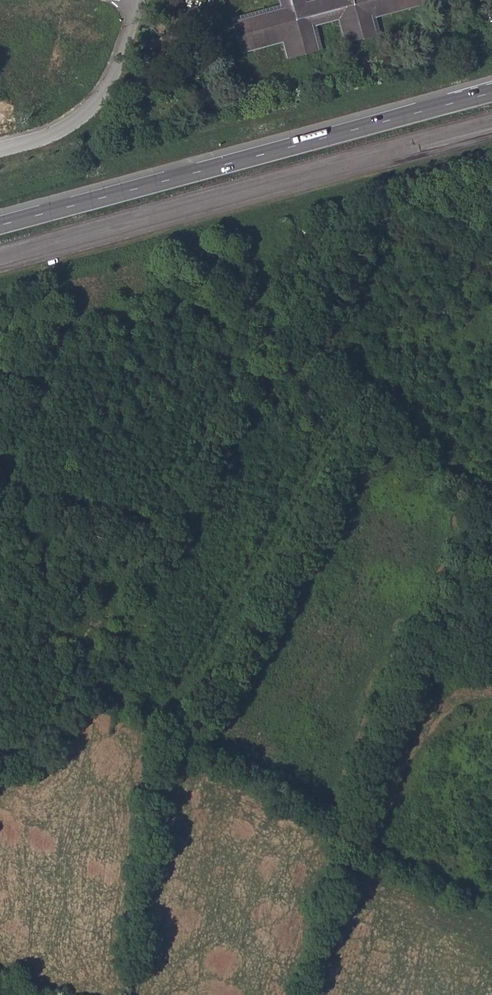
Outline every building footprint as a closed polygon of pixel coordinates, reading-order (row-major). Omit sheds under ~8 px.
[(280,8),(230,22),(238,54),(281,42),(285,59),(318,50),(312,27),(336,20),(343,44),(376,34),(372,17),(425,3),(424,0),(309,0),(305,1),(305,0),(278,0),(280,8)]
